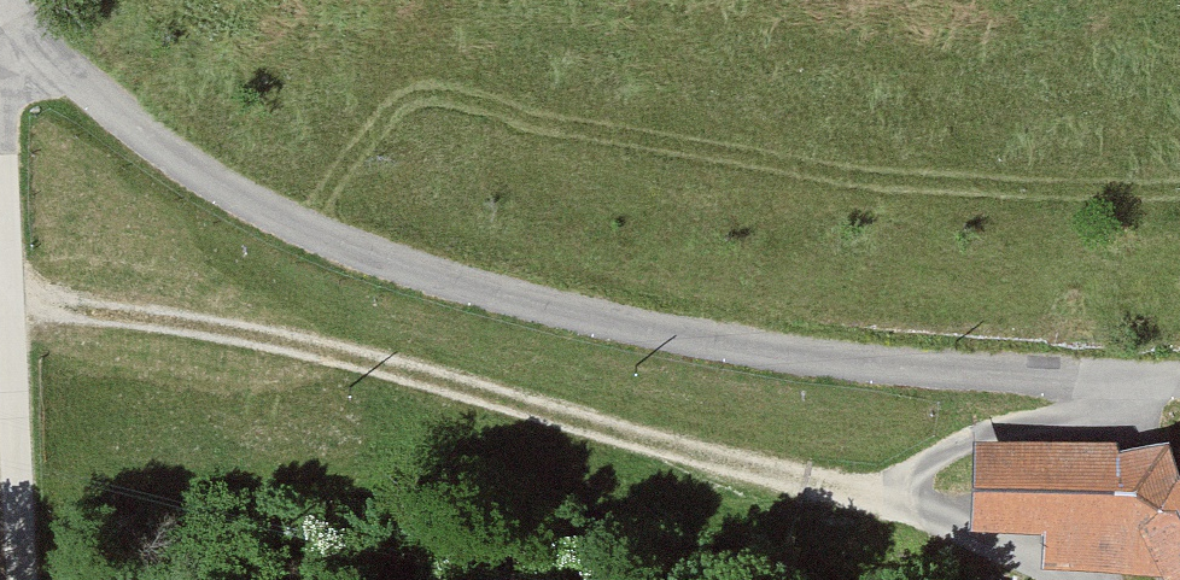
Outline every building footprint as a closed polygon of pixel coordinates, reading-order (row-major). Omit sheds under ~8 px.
[(1164,465),(988,465),(987,531),(1068,535),(1068,563),(1172,566),(1179,579),(1179,498),(1164,465)]
